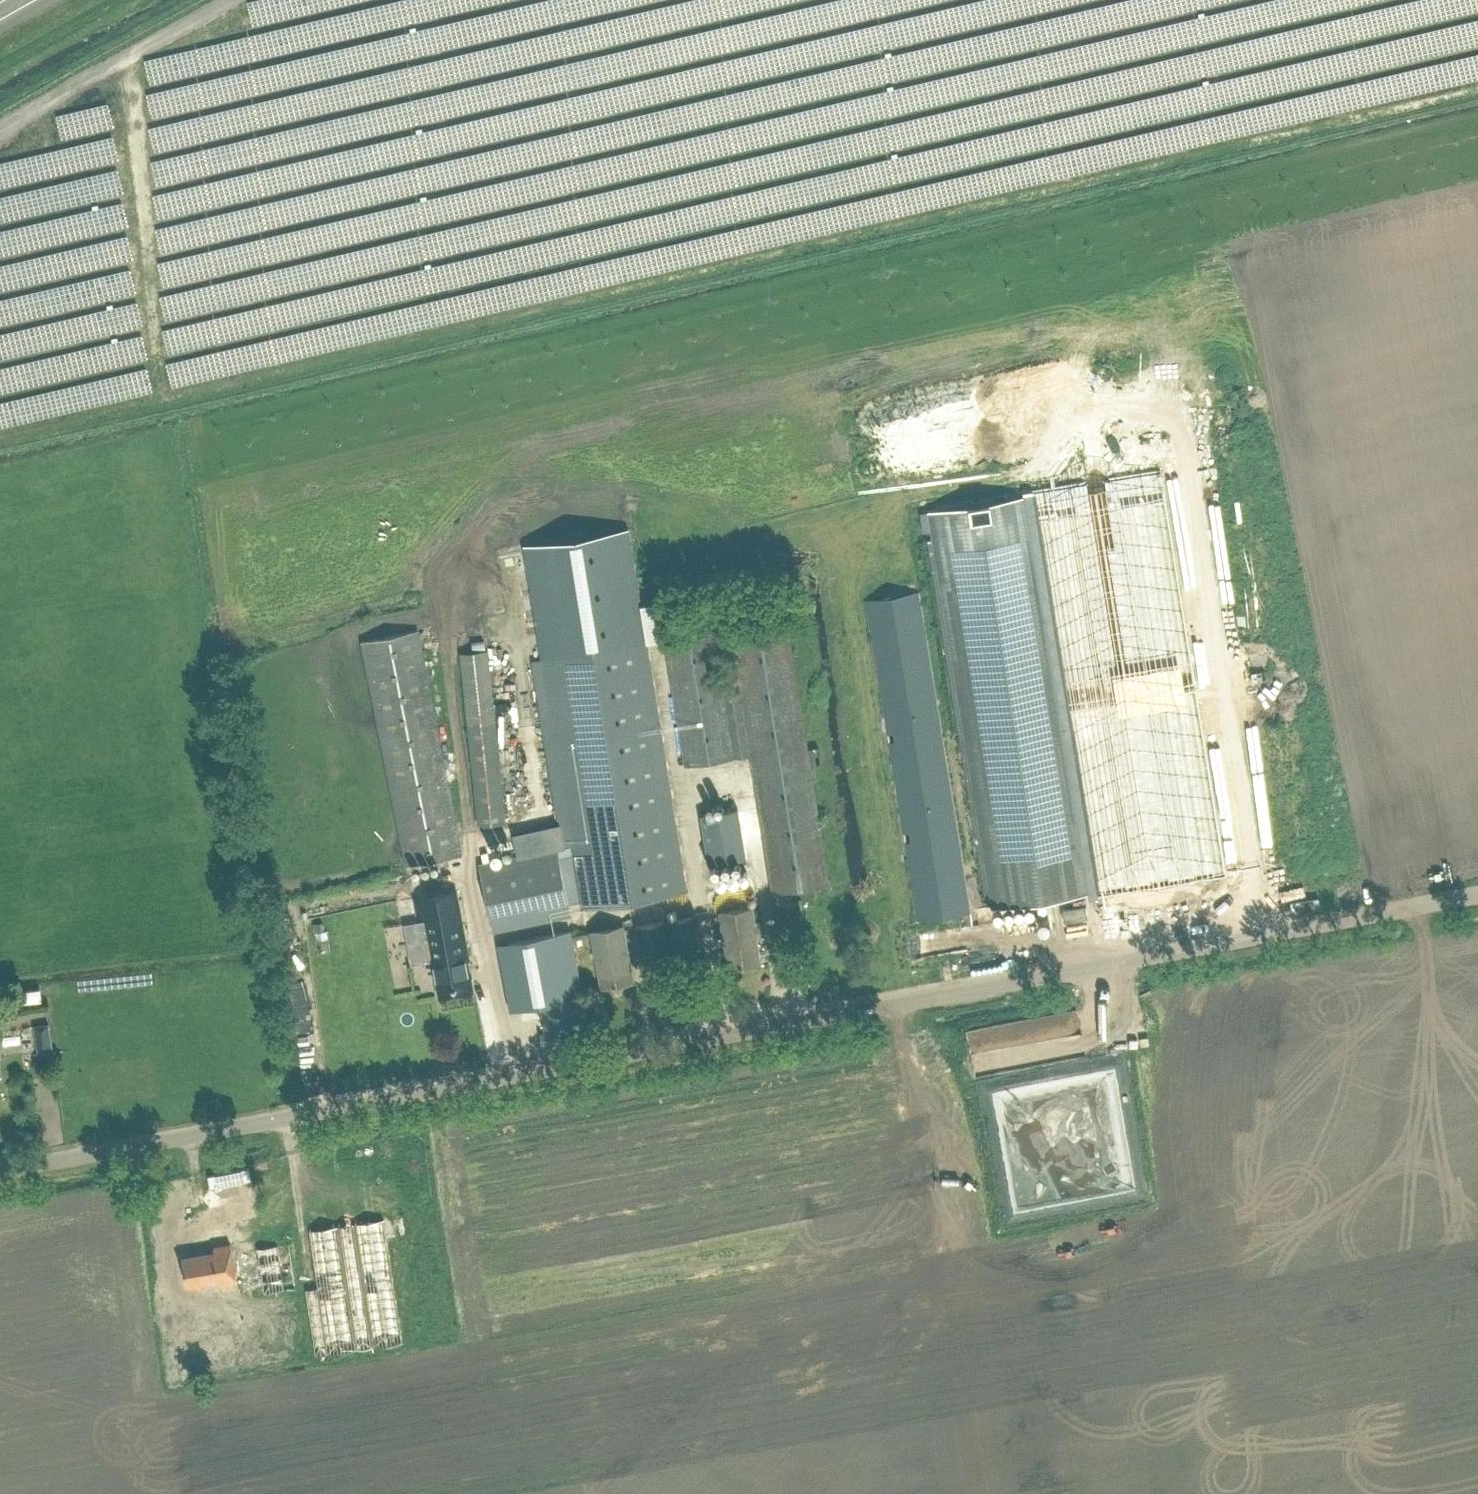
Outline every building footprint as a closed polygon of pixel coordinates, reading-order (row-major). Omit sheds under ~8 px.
[(1058,142),(1011,154),(1013,165),(1060,152),(1058,142)] [(198,345),(175,350),(177,360),(201,355),(198,345)] [(992,908),(1003,906),(1094,891),(1030,494),(928,511),(992,908)] [(573,852),(559,854),(557,845),(479,862),(493,930),(572,913),(569,902),(581,900),(582,906),(686,890),(646,639),(629,528),(524,545),(542,656),(573,852)] [(969,911),(918,592),(866,600),(917,919),(969,911)] [(724,693),(715,637),(667,645),(685,764),(751,754),(773,892),(828,883),(788,624),(731,632),(740,691),(724,693)] [(462,853),(418,633),(362,644),(406,864),(462,853)] [(461,651),(479,824),(505,821),(487,648),(461,651)] [(509,694),(509,666),(498,666),(498,694),(509,694)] [(700,812),(708,863),(746,857),(738,806),(700,812)] [(470,956),(458,888),(415,896),(428,965),(433,964),(439,995),(473,989),(467,957),(470,956)] [(801,898),(773,902),(779,938),(807,934),(801,898)] [(759,963),(751,906),(721,910),(728,967),(759,963)] [(674,954),(701,950),(695,914),(668,918),(674,954)] [(643,960),(660,957),(670,955),(664,919),(637,923),(643,960)] [(632,980),(622,924),(592,930),(602,985),(632,980)] [(588,1021),(570,929),(508,941),(521,1007),(540,1003),(545,1029),(588,1021)] [(576,1045),(586,1044),(585,1037),(575,1039),(576,1045)] [(981,1051),(982,1071),(1013,1070),(1012,1050),(981,1051)] [(389,1333),(369,1225),(291,1239),(310,1347),(389,1333)] [(179,1238),(181,1247),(157,1252),(164,1291),(188,1287),(190,1297),(213,1292),(211,1283),(233,1278),(234,1282),(255,1278),(247,1235),(228,1239),(204,1243),(202,1233),(179,1238)]
